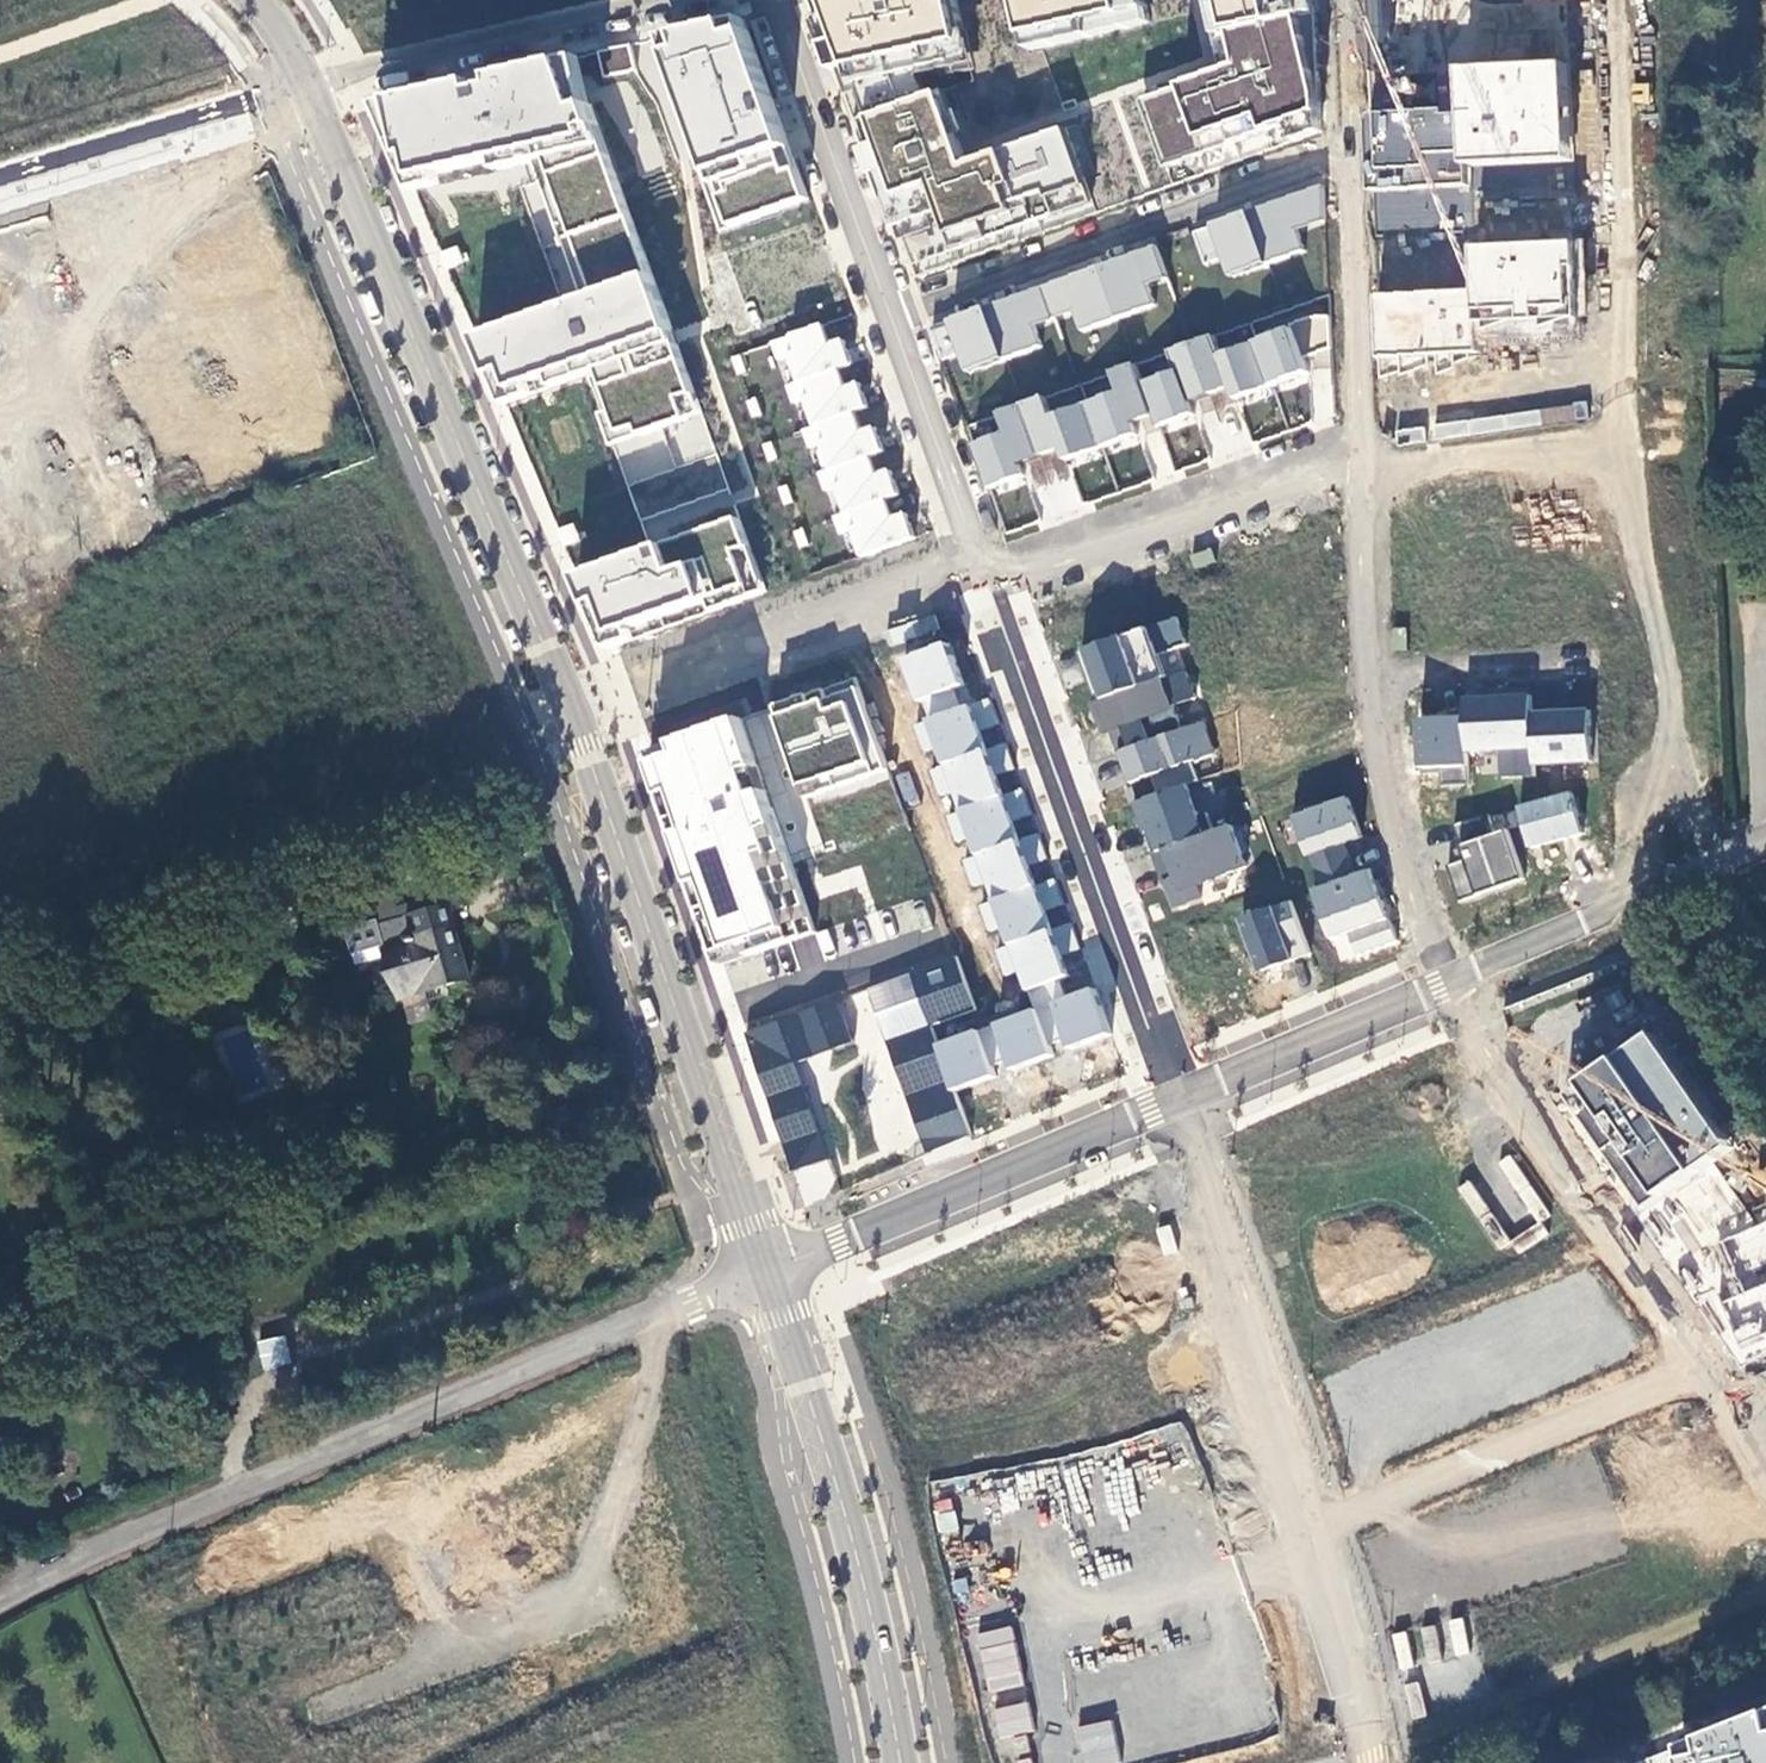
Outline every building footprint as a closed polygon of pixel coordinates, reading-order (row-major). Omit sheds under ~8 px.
[(953,0),(845,0),(816,8),(857,138),(934,109),(919,67),(968,53),(953,0)] [(1031,53),(1151,25),(1145,0),(1020,0),(1031,53)] [(1224,66),(1113,102),(1148,196),(1323,135),(1315,8),(1313,0),(1207,0),(1224,66)] [(1567,1),(1550,0),(1509,0),(1507,55),(1565,57),(1567,1)] [(743,18),(655,40),(723,234),(810,202),(743,18)] [(607,73),(634,62),(626,42),(599,53),(607,73)] [(578,57),(486,79),(507,162),(544,247),(633,217),(578,57)] [(1464,113),(1369,117),(1372,192),(1471,188),(1470,168),(1574,164),(1570,66),(1462,70),(1464,113)] [(486,79),(384,103),(415,184),(507,162),(486,79)] [(934,109),(857,138),(909,275),(1091,206),(1058,120),(953,160),(934,109)] [(1324,180),(1252,206),(1272,258),(1299,248),(1292,230),(1325,216),(1324,180)] [(1252,206),(1192,230),(1203,259),(1214,254),(1223,276),(1272,258),(1252,206)] [(710,428),(633,217),(544,247),(562,301),(478,333),(508,406),(586,379),(617,460),(710,428)] [(1383,238),(1381,252),(1413,256),(1414,242),(1383,238)] [(1163,276),(1151,244),(1096,264),(1114,314),(1150,301),(1143,283),(1163,276)] [(1475,293),(1377,296),(1379,360),(1480,356),(1479,324),(1579,321),(1577,245),(1474,248),(1475,293)] [(1114,314),(1096,264),(1038,285),(1050,316),(1072,307),(1080,328),(1114,314)] [(1050,316),(1038,285),(981,307),(999,355),(1036,341),(1030,323),(1050,316)] [(1332,366),(1330,304),(1256,334),(1277,390),(1332,366)] [(999,355),(981,307),(928,327),(941,359),(954,354),(960,370),(999,355)] [(829,346),(822,325),(774,344),(779,361),(790,358),(799,384),(838,369),(852,364),(844,342),(829,346)] [(1217,413),(1277,390),(1256,334),(1212,350),(1206,334),(1189,340),(1217,413)] [(1164,433),(1217,413),(1189,340),(1164,349),(1172,369),(1144,380),(1164,433)] [(1104,456),(1164,433),(1144,380),(1134,355),(1104,367),(1112,388),(1083,399),(1104,456)] [(844,389),(838,369),(799,384),(789,387),(794,404),(807,400),(815,427),(854,413),(868,408),(859,384),(844,389)] [(1045,479),(1104,456),(1083,399),(1047,411),(1039,391),(1016,399),(1045,479)] [(993,499),(1045,479),(1016,399),(990,408),(999,431),(971,441),(993,499)] [(861,434),(854,413),(815,427),(804,431),(810,448),(822,445),(831,471),(869,457),(884,452),(876,429),(861,434)] [(608,652),(770,592),(710,428),(617,460),(649,553),(581,578),(608,652)] [(876,476),(869,457),(831,471),(820,475),(826,492),(837,488),(846,514),(885,500),(899,495),(891,471),(876,476)] [(892,520),(885,500),(846,514),(835,518),(841,535),(853,531),(862,558),(915,539),(907,516),(892,520)] [(1216,562),(1212,550),(1192,558),(1196,570),(1216,562)] [(1175,608),(1075,641),(1097,698),(1164,676),(1156,651),(1186,641),(1175,608)] [(1407,652),(1406,630),(1393,631),(1395,652),(1407,652)] [(962,683),(945,638),(899,656),(924,721),(960,707),(953,687),(962,683)] [(1164,676),(1097,698),(1115,748),(1182,724),(1176,705),(1197,698),(1187,668),(1164,676)] [(826,690),(777,707),(807,799),(891,771),(861,692),(829,702),(826,690)] [(960,707),(924,721),(914,723),(924,752),(932,750),(937,763),(985,746),(980,731),(999,725),(990,697),(960,707)] [(1531,697),(1464,700),(1465,718),(1467,753),(1500,751),(1501,779),(1535,778),(1534,766),(1531,715),(1531,697)] [(1531,715),(1534,766),(1592,764),(1590,711),(1531,715)] [(1182,724),(1115,748),(1135,803),(1197,781),(1191,763),(1216,755),(1202,717),(1182,724)] [(1467,753),(1465,718),(1419,721),(1422,776),(1440,774),(1441,788),(1469,787),(1467,753)] [(816,934),(742,720),(648,752),(722,966),(816,934)] [(985,746),(937,763),(927,766),(938,798),(951,794),(956,809),(1004,792),(998,774),(1016,768),(1006,739),(985,746)] [(894,776),(905,805),(919,799),(908,770),(894,776)] [(1197,781),(1135,803),(1148,847),(1226,822),(1210,776),(1197,781)] [(1004,792),(956,809),(944,813),(955,843),(967,839),(973,855),(1017,840),(1009,819),(1030,812),(1021,786),(1004,792)] [(1572,794),(1519,808),(1530,850),(1583,835),(1572,794)] [(1321,801),(1293,811),(1320,888),(1355,875),(1343,844),(1361,838),(1347,799),(1323,808),(1321,801)] [(1489,816),(1454,826),(1465,861),(1447,867),(1459,903),(1524,881),(1507,831),(1495,836),(1489,816)] [(1148,847),(1168,910),(1247,884),(1226,822),(1148,847)] [(1017,840),(973,855),(961,859),(971,888),(981,884),(987,901),(1034,885),(1027,866),(1049,858),(1040,832),(1017,840)] [(1396,942),(1370,870),(1355,875),(1320,888),(1314,890),(1330,939),(1349,934),(1357,957),(1396,942)] [(1034,885),(987,901),(979,904),(989,933),(999,930),(1005,947),(1053,930),(1046,911),(1066,904),(1056,877),(1034,885)] [(403,1003),(472,985),(459,936),(463,935),(457,911),(410,924),(404,902),(384,908),(396,949),(389,952),(403,1003)] [(1310,954),(1291,902),(1242,920),(1261,973),(1310,954)] [(1053,930),(1005,947),(995,951),(1004,976),(1015,972),(1025,993),(1058,981),(1067,976),(1061,958),(1082,951),(1073,923),(1053,930)] [(977,1013),(957,959),(869,991),(929,1151),(972,1135),(956,1093),(955,1084),(939,1047),(939,1042),(934,1028),(977,1013)] [(1058,981),(1025,993),(1030,1008),(1045,1046),(1059,1040),(1064,1052),(1112,1034),(1093,983),(1063,994),(1058,981)] [(853,1043),(839,1002),(745,1035),(794,1173),(830,1160),(796,1063),(853,1043)] [(1045,1046),(1030,1008),(988,1024),(1000,1056),(1007,1073),(1052,1055),(1045,1046)] [(1000,1056),(988,1024),(939,1042),(955,1084),(990,1071),(986,1061),(1000,1056)] [(1736,1153),(1654,1037),(1566,1099),(1645,1212),(1736,1153)] [(1476,1217),(1487,1210),(1468,1181),(1457,1188),(1476,1217)] [(1691,1251),(1739,1350),(1765,1337),(1765,1222),(1691,1251)] [(512,1353),(523,1349),(519,1338),(507,1343),(512,1353)] [(936,1533),(956,1533),(957,1505),(937,1504),(936,1533)] [(1454,1652),(1465,1651),(1463,1618),(1451,1619),(1454,1652)] [(1011,1626),(976,1634),(993,1706),(1027,1698),(1011,1626)] [(992,1706),(996,1736),(1033,1732),(1029,1702),(992,1706)] [(1682,1762),(1765,1762),(1765,1717),(1680,1752),(1682,1762)] [(1120,1762),(1111,1719),(1074,1726),(1082,1762),(1118,1762),(1120,1762)]
